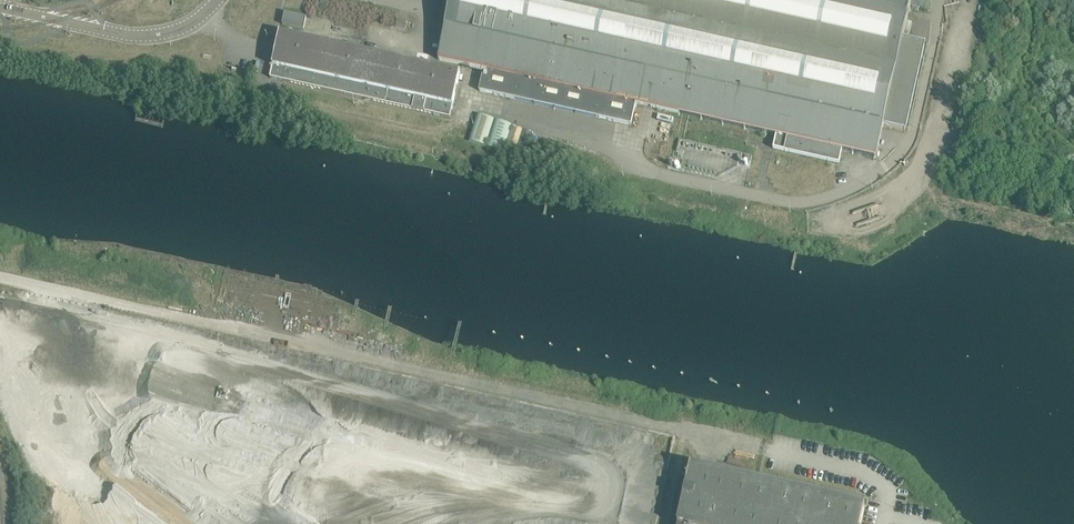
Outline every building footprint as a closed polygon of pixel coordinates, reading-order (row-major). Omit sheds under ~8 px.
[(447,21),(438,59),(440,59),(439,61),(441,62),(441,59),(461,64),(461,66),(462,67),(463,64),(483,69),(483,71),(479,91),(631,125),(636,105),(637,103),(657,108),(656,110),(658,110),(658,108),(678,113),(678,115),(679,115),(680,113),(700,118),(700,120),(701,120),(701,118),(722,122),(721,124),(723,125),(723,123),(743,127),(743,129),(744,130),(745,128),(765,132),(764,134),(766,134),(766,132),(776,134),(773,148),(839,163),(842,150),(852,152),(851,154),(853,155),(853,152),(873,157),(873,159),(874,159),(875,157),(876,157),(883,125),(905,130),(924,45),(907,41),(908,33),(904,32),(910,6),(919,8),(921,0),(452,0),(447,21)] [(306,17),(285,12),(282,24),(304,29),(306,17)] [(415,63),(280,33),(270,77),(450,118),(460,73),(419,63),(419,62),(416,62),(415,63)] [(494,120),(477,114),(469,141),(485,147),(494,120)] [(511,125),(495,120),(486,147),(502,152),(511,125)] [(691,467),(679,523),(861,523),(865,506),(715,472),(691,467)]
